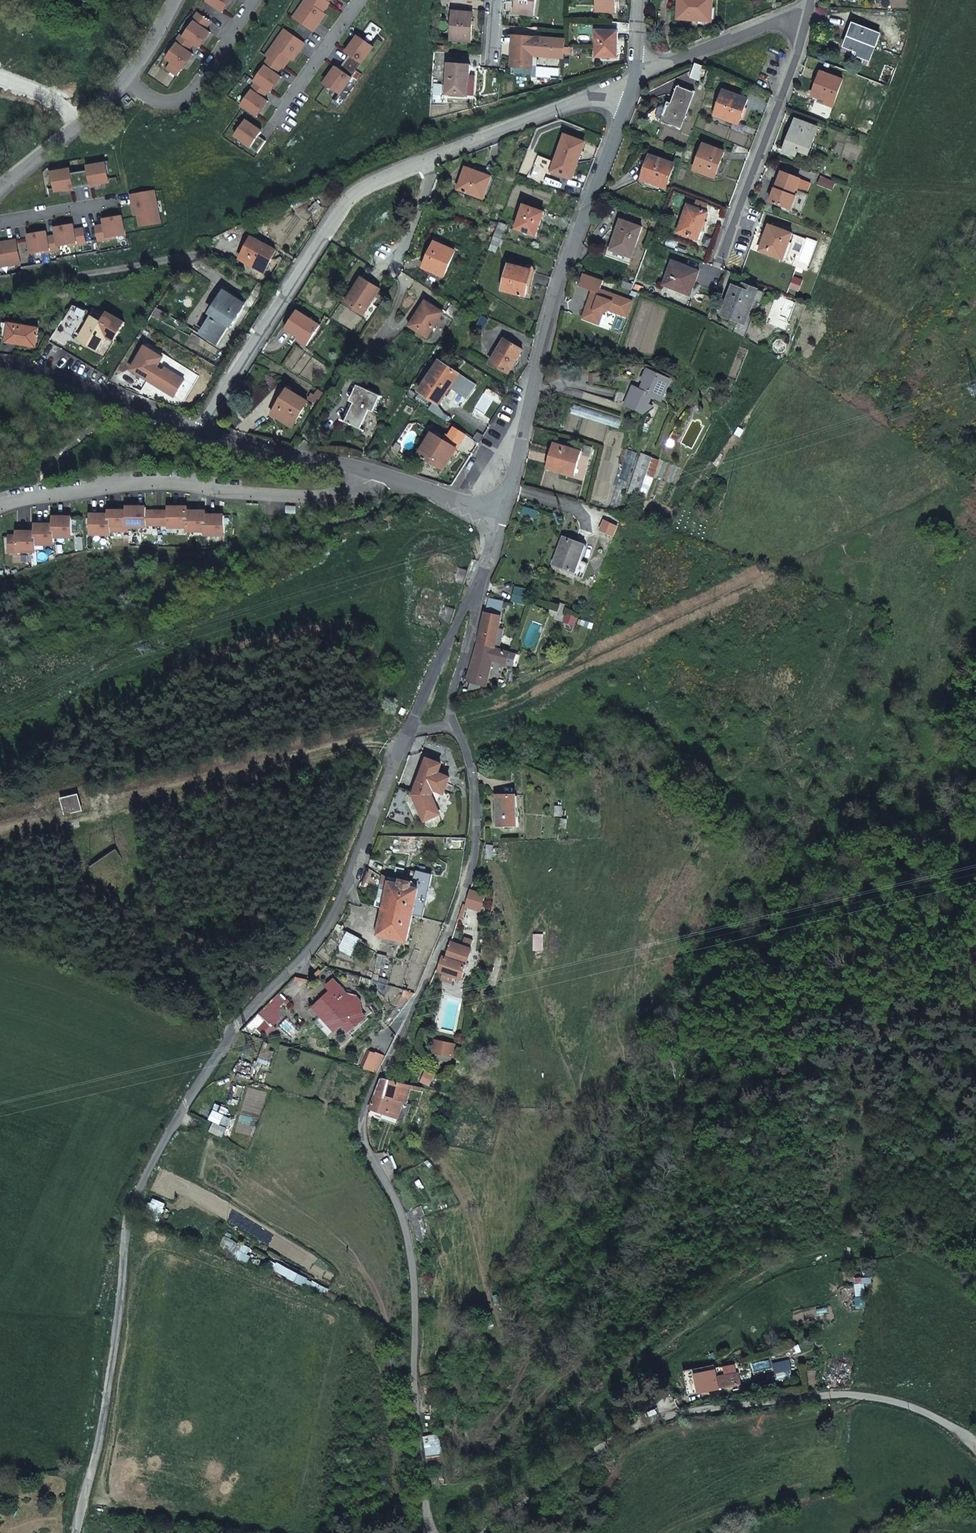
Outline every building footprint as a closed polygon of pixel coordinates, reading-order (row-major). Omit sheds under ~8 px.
[(222,11),(229,0),(207,0),(222,11)] [(294,17),(313,31),(319,23),(316,21),(329,2),(328,1),(329,0),(307,0),(308,1),(302,10),(300,9),(294,17)] [(516,13),(534,16),(537,0),(518,0),(516,13)] [(599,11),(618,12),(618,0),(600,0),(599,11)] [(680,19),(712,22),(713,0),(681,0),(680,19)] [(453,11),(451,41),(471,42),(473,13),(453,11)] [(205,29),(210,21),(198,13),(188,27),(190,28),(184,37),(181,35),(171,49),(173,50),(167,58),(173,62),(168,68),(177,74),(189,57),(190,58),(192,54),(188,51),(193,43),(198,46),(209,31),(205,29)] [(856,23),(848,46),(859,50),(858,53),(870,58),(881,32),(856,23)] [(284,68),(297,49),(299,50),(305,43),(285,29),(279,38),(281,39),(275,48),(273,47),(267,55),(270,57),(260,72),(261,73),(255,81),(256,82),(246,96),(248,97),(242,105),(256,115),(267,101),(263,98),(268,90),(270,91),(280,76),(276,74),(281,66),(284,68)] [(598,30),(598,57),(619,57),(620,31),(598,30)] [(340,93),(373,46),(360,36),(353,46),(351,45),(346,51),(349,54),(339,68),(336,66),(332,73),(333,74),(326,84),(340,93)] [(512,68),(523,69),(523,66),(533,67),(535,38),(514,36),(512,68)] [(448,95),(458,95),(458,92),(468,93),(469,81),(470,81),(471,66),(450,64),(448,95)] [(703,68),(695,65),(689,79),(698,82),(703,68)] [(822,70),(813,93),(821,96),(819,100),(833,105),(844,77),(822,70)] [(726,89),(717,114),(741,123),(749,98),(726,89)] [(669,106),(663,121),(681,127),(694,95),(679,90),(673,107),(669,106)] [(799,118),(787,149),(798,153),(801,147),(811,151),(820,125),(799,118)] [(266,141),(258,135),(261,132),(246,121),(236,136),(244,141),(243,143),(257,153),(266,141)] [(566,136),(552,172),(572,180),(586,143),(566,136)] [(706,144),(696,168),(716,176),(726,151),(706,144)] [(651,156),(642,180),(666,189),(675,166),(651,156)] [(108,181),(105,164),(96,166),(95,164),(87,166),(88,170),(70,173),(70,169),(62,170),(62,172),(52,174),(55,191),(63,189),(64,190),(73,189),(73,188),(91,185),(91,186),(100,184),(100,183),(108,181)] [(467,168),(462,180),(466,181),(471,169),(467,168)] [(466,181),(462,180),(459,189),(483,198),(491,177),(471,169),(466,181)] [(794,192),(796,186),(799,176),(779,170),(769,200),(793,207),(797,193),(794,192)] [(799,176),(796,186),(806,188),(809,178),(799,176)] [(159,222),(158,211),(155,212),(153,201),(156,200),(154,190),(130,194),(132,203),(135,203),(137,214),(139,225),(159,222)] [(800,209),(803,199),(796,197),(794,208),(800,209)] [(699,237),(709,210),(689,203),(679,230),(699,237)] [(525,206),(516,230),(536,237),(545,213),(525,206)] [(124,234),(121,217),(104,220),(104,225),(95,226),(98,241),(115,238),(115,236),(124,234)] [(623,220),(612,249),(633,256),(644,227),(623,220)] [(500,252),(508,223),(500,221),(492,250),(500,252)] [(68,245),(85,242),(83,228),(74,229),(73,225),(55,228),(56,235),(47,237),(46,232),(28,235),(31,252),(41,251),(41,253),(58,250),(58,245),(68,244),(68,245)] [(776,225),(766,250),(789,259),(799,233),(776,225)] [(251,236),(242,257),(265,269),(275,247),(251,236)] [(15,240),(6,241),(7,244),(0,245),(0,264),(9,262),(10,265),(20,263),(15,240)] [(437,243),(424,268),(443,277),(455,252),(437,243)] [(674,260),(665,284),(692,293),(701,269),(674,260)] [(527,297),(529,287),(526,286),(530,270),(509,266),(503,291),(527,297)] [(609,281),(589,274),(584,287),(598,292),(595,298),(598,299),(597,303),(594,302),(588,319),(604,325),(607,314),(614,311),(632,317),(637,302),(605,291),(609,281)] [(363,277),(346,303),(364,314),(380,288),(363,277)] [(734,284),(723,314),(748,322),(758,292),(734,284)] [(221,302),(202,333),(216,342),(228,323),(230,324),(244,302),(225,291),(219,301),(221,302)] [(426,301),(410,326),(428,337),(443,312),(426,301)] [(157,305),(152,314),(160,318),(165,310),(157,305)] [(299,311),(287,329),(300,337),(298,340),(307,345),(320,324),(299,311)] [(92,316),(79,339),(97,350),(106,336),(113,341),(124,323),(108,312),(102,322),(92,316)] [(152,314),(147,322),(155,327),(160,318),(152,314)] [(484,317),(477,327),(483,331),(490,320),(484,317)] [(9,338),(8,341),(36,346),(39,328),(11,323),(4,322),(1,337),(9,338)] [(505,340),(492,365),(511,374),(523,350),(505,340)] [(147,346),(132,369),(149,380),(174,396),(185,379),(166,367),(165,369),(158,365),(164,356),(147,346)] [(441,360),(421,391),(439,404),(460,373),(441,360)] [(630,405),(648,412),(650,413),(658,406),(653,404),(657,396),(662,398),(666,388),(671,391),(675,380),(652,370),(647,381),(649,381),(645,391),(637,388),(630,405)] [(356,403),(347,422),(365,431),(382,396),(359,385),(351,400),(356,403)] [(666,388),(662,398),(667,400),(671,391),(666,388)] [(289,390),(274,415),(293,427),(309,402),(289,390)] [(434,434),(420,455),(444,471),(458,449),(434,434)] [(585,456),(560,446),(550,468),(575,478),(585,456)] [(630,466),(636,453),(628,450),(623,463),(630,466)] [(645,455),(639,469),(629,493),(638,497),(655,459),(645,455)] [(523,515),(539,519),(541,510),(525,506),(523,515)] [(208,535),(226,535),(227,516),(210,515),(209,511),(192,511),(191,507),(172,507),(172,512),(150,511),(150,507),(130,507),(130,510),(112,510),(111,514),(94,514),(94,533),(112,534),(112,530),(130,530),(131,527),(149,527),(149,522),(156,522),(156,524),(163,524),(164,522),(171,522),(171,527),(189,527),(189,531),(207,531),(208,535)] [(75,536),(75,516),(56,516),(56,523),(38,523),(38,530),(20,530),(19,535),(11,535),(11,551),(39,551),(39,544),(57,543),(58,536),(75,536)] [(605,519),(601,530),(618,536),(622,525),(605,519)] [(586,545),(565,538),(554,566),(574,574),(586,545)] [(527,605),(531,589),(517,585),(513,601),(527,605)] [(426,588),(412,624),(438,629),(441,622),(451,625),(455,612),(446,609),(451,598),(426,588)] [(495,596),(490,596),(489,600),(491,600),(479,644),(503,650),(502,653),(508,655),(511,645),(497,642),(498,639),(500,629),(506,604),(494,600),(495,596)] [(511,656),(508,655),(502,653),(503,650),(479,644),(471,674),(489,679),(495,654),(511,657),(511,656)] [(511,656),(511,657),(519,659),(521,648),(515,646),(511,656)] [(411,795),(419,815),(422,821),(434,814),(437,812),(433,801),(429,803),(426,796),(431,786),(442,790),(448,774),(442,772),(435,769),(439,760),(429,756),(425,754),(413,790),(411,795)] [(403,806),(408,791),(396,787),(390,802),(403,806)] [(516,792),(496,792),(497,823),(516,823),(516,792)] [(79,793),(64,797),(67,812),(82,808),(79,793)] [(557,805),(556,816),(564,816),(565,806),(557,805)] [(563,818),(562,828),(568,829),(570,819),(563,818)] [(449,849),(466,848),(466,843),(467,836),(448,837),(449,849)] [(410,914),(420,915),(430,875),(414,871),(410,887),(387,881),(382,899),(386,899),(380,918),(377,917),(373,933),(402,940),(410,914)] [(471,890),(468,909),(488,911),(490,893),(471,890)] [(469,912),(467,916),(466,915),(462,924),(473,929),(479,916),(469,912)] [(349,933),(340,950),(351,955),(359,938),(349,933)] [(533,934),(534,951),(546,950),(545,933),(533,934)] [(442,953),(436,967),(444,969),(454,973),(462,977),(473,946),(452,940),(446,954),(442,953)] [(388,957),(379,955),(376,967),(380,969),(379,974),(383,975),(388,957)] [(451,981),(454,973),(444,969),(441,977),(451,981)] [(313,1007),(334,1028),(355,1007),(348,999),(355,992),(341,990),(340,992),(329,980),(322,986),(328,993),(313,1007)] [(282,1018),(276,1012),(286,1001),(277,992),(263,1006),(246,1024),(239,1031),(250,1035),(252,1035),(258,1030),(262,1033),(266,1030),(271,1035),(276,1029),(274,1026),(282,1018)] [(306,1025),(293,1013),(284,1022),(296,1035),(306,1025)] [(440,1040),(435,1039),(432,1051),(433,1051),(452,1056),(455,1044),(440,1040)] [(359,1067),(375,1071),(382,1057),(383,1054),(374,1052),(373,1054),(363,1052),(363,1054),(359,1067)] [(435,1054),(435,1058),(454,1062),(455,1058),(435,1054)] [(425,1069),(420,1083),(433,1087),(437,1074),(425,1069)] [(404,1101),(408,1102),(412,1084),(404,1083),(383,1078),(370,1108),(370,1111),(400,1117),(404,1101)] [(210,1119),(215,1122),(211,1131),(225,1138),(234,1119),(226,1115),(229,1107),(218,1102),(210,1119)] [(160,1221),(168,1203),(153,1197),(145,1214),(160,1221)] [(420,1217),(426,1216),(423,1206),(409,1209),(416,1243),(425,1241),(420,1217)] [(247,1262),(254,1249),(225,1235),(220,1245),(238,1253),(236,1257),(247,1262)] [(271,1258),(267,1266),(294,1281),(299,1273),(271,1258)] [(788,1361),(773,1364),(775,1371),(789,1368),(788,1361)] [(733,1373),(724,1375),(725,1379),(717,1380),(718,1386),(721,1385),(721,1388),(740,1384),(738,1375),(733,1376),(733,1373)] [(443,1432),(426,1434),(428,1466),(446,1465),(443,1432)]
